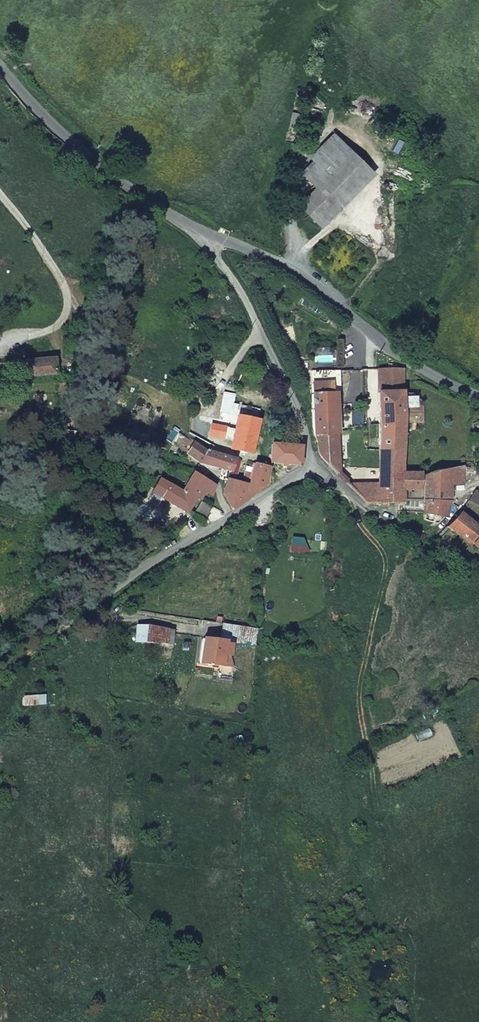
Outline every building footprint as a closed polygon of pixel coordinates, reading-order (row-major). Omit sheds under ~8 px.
[(55,374),(54,359),(23,360),(25,376),(55,374)] [(315,436),(337,435),(333,393),(340,393),(338,372),(310,372),(315,436)] [(402,372),(378,372),(378,381),(402,381),(402,372)] [(402,381),(378,381),(378,394),(402,394),(402,381)] [(402,394),(378,394),(380,453),(404,452),(403,408),(402,394)] [(241,418),(260,423),(261,415),(243,410),(241,418)] [(256,438),(260,423),(241,418),(229,455),(234,457),(249,463),(256,438)] [(268,424),(260,423),(256,438),(264,440),(268,424)] [(337,435),(315,436),(315,437),(321,454),(325,460),(329,465),(341,477),(337,435)] [(202,459),(232,472),(233,472),(235,458),(234,457),(229,455),(207,451),(199,440),(191,449),(202,459)] [(303,469),(304,448),(274,445),(273,467),(303,469)] [(404,452),(380,453),(381,475),(405,474),(404,452)] [(249,463),(235,458),(233,472),(232,472),(230,484),(250,488),(255,465),(249,463)] [(250,488),(230,484),(227,496),(237,514),(266,492),(270,489),(272,471),(255,465),(250,488)] [(425,479),(428,516),(446,516),(452,509),(452,487),(464,485),(462,469),(446,472),(425,479)] [(211,481),(195,472),(185,491),(176,486),(169,500),(178,506),(197,519),(203,503),(207,494),(214,498),(218,487),(211,481)] [(381,488),(353,489),(370,507),(406,505),(406,493),(423,492),(423,480),(422,475),(405,475),(405,474),(381,475),(381,488)] [(164,497),(172,483),(167,480),(159,493),(164,497)] [(169,500),(176,486),(172,483),(164,497),(169,500)] [(476,507),(478,509),(478,493),(477,492),(471,502),(476,507)] [(478,554),(478,529),(462,515),(461,518),(448,530),(478,554)] [(171,631),(151,626),(148,640),(169,644),(171,631)] [(237,634),(235,645),(246,646),(248,636),(237,634)] [(209,638),(207,662),(229,664),(230,654),(234,654),(235,645),(231,643),(231,640),(209,638)]
